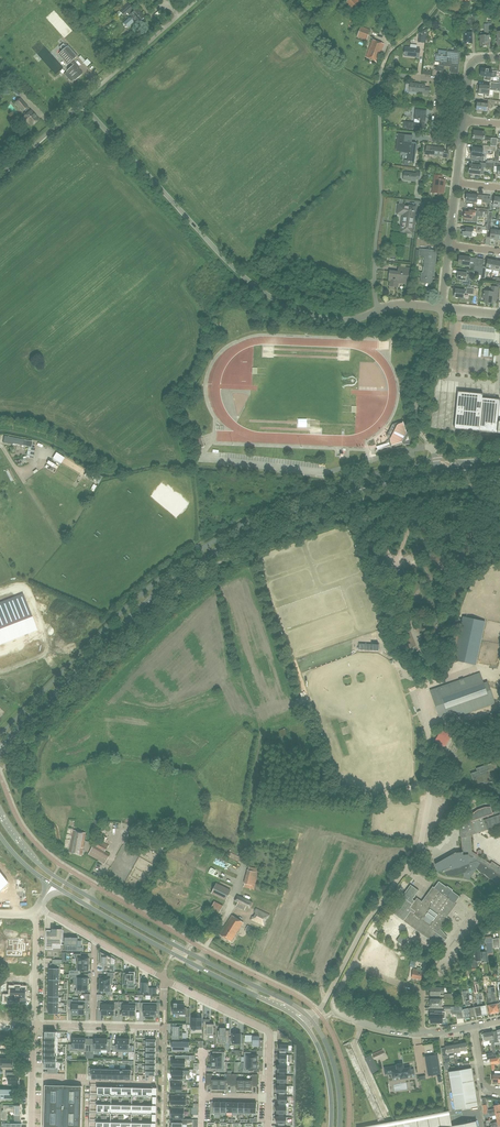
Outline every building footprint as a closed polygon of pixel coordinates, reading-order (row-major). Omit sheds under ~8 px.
[(342,6),(351,16),(353,14),(364,5),(360,0),(349,0),(344,4),(342,6)] [(138,23),(145,17),(137,8),(133,12),(130,10),(132,8),(127,3),(119,11),(115,14),(118,17),(122,14),(124,16),(127,13),(129,16),(130,15),(131,16),(130,18),(125,22),(129,26),(134,22),(135,20),(138,23)] [(475,33),(475,14),(469,15),(469,28),(464,28),(464,33),(462,33),(462,40),(464,40),(465,44),(469,44),(472,44),(472,33),(472,32),(475,32),(475,33)] [(488,32),(484,32),(481,33),(481,46),(489,46),(488,33),(492,33),(491,21),(489,21),(489,24),(488,24),(488,32)] [(370,30),(362,27),(361,26),(358,37),(367,40),(371,30),(370,30)] [(420,32),(420,33),(419,42),(426,43),(427,29),(420,32)] [(378,62),(384,44),(373,40),(366,57),(378,62)] [(82,73),(77,67),(78,67),(72,60),(77,56),(68,46),(64,43),(59,47),(63,51),(59,54),(68,64),(69,63),(72,66),(67,71),(75,80),(82,73)] [(419,57),(420,49),(405,47),(405,56),(419,57)] [(457,73),(459,53),(447,52),(446,56),(436,55),(436,61),(440,62),(440,67),(436,67),(436,71),(444,72),(444,66),(452,67),(451,72),(457,73)] [(492,71),(492,70),(481,69),(481,76),(485,77),(485,80),(491,81),(490,81),(490,77),(492,77),(496,77),(497,71),(492,71)] [(498,83),(491,82),(490,86),(479,85),(478,94),(489,95),(490,90),(497,91),(497,89),(499,89),(499,83),(498,83)] [(428,95),(429,88),(425,88),(425,85),(410,83),(409,91),(424,93),(424,94),(428,95)] [(32,126),(39,119),(31,110),(27,107),(20,99),(15,103),(23,111),(24,110),(27,114),(23,117),(24,117),(22,119),(27,124),(29,123),(32,126)] [(477,110),(477,112),(481,113),(481,111),(488,112),(488,108),(491,108),(491,104),(493,104),(499,105),(499,101),(493,100),(488,100),(488,104),(477,103),(476,110),(477,110)] [(425,129),(427,110),(415,109),(414,119),(417,119),(417,121),(420,121),(420,123),(404,121),(403,128),(413,129),(413,128),(425,129)] [(487,140),(487,138),(484,137),(485,132),(474,131),(473,139),(487,140)] [(397,143),(398,143),(397,150),(408,152),(408,153),(409,153),(408,161),(414,162),(415,153),(414,153),(415,147),(416,148),(418,146),(416,143),(411,142),(405,141),(405,135),(398,134),(397,143)] [(429,155),(443,156),(443,158),(448,158),(448,151),(444,150),(445,148),(430,146),(426,145),(425,155),(429,155)] [(491,146),(483,145),(483,149),(472,148),(471,155),(482,156),(483,152),(487,152),(487,150),(496,151),(496,150),(496,149),(497,147),(491,146)] [(480,174),(481,166),(470,165),(469,173),(480,174)] [(408,181),(408,180),(416,181),(416,179),(420,180),(420,173),(417,172),(417,174),(405,172),(404,180),(408,181)] [(442,176),(435,175),(435,179),(436,179),(434,193),(444,194),(446,180),(442,180),(442,176)] [(490,205),(491,197),(487,196),(482,196),(474,195),(467,194),(466,202),(477,203),(477,200),(482,200),(482,202),(487,203),(487,204),(490,205)] [(412,233),(415,207),(399,205),(398,214),(403,214),(402,228),(407,229),(406,233),(412,233)] [(469,210),(469,212),(465,212),(464,219),(472,220),(473,216),(476,216),(476,211),(469,210)] [(490,239),(497,240),(498,231),(492,230),(492,226),(491,226),(488,225),(487,227),(487,231),(491,231),(490,239)] [(472,237),(472,236),(473,232),(474,232),(474,229),(466,228),(466,229),(465,229),(465,230),(462,229),(462,230),(461,231),(462,231),(462,232),(463,232),(462,236),(472,237)] [(430,255),(431,250),(420,249),(419,256),(426,257),(424,271),(422,271),(421,282),(433,283),(434,274),(433,274),(435,256),(430,255)] [(483,267),(484,259),(480,258),(474,258),(460,256),(459,264),(470,265),(470,263),(475,264),(474,271),(477,271),(482,272),(482,268),(483,267)] [(486,269),(493,270),(495,261),(488,259),(487,267),(486,269)] [(407,284),(409,269),(399,267),(398,273),(390,272),(389,281),(390,282),(390,286),(397,287),(398,283),(407,284)] [(477,271),(474,271),(470,270),(470,274),(477,275),(477,280),(481,280),(482,275),(482,273),(482,272),(477,271)] [(470,279),(469,279),(469,275),(467,275),(467,273),(458,272),(457,280),(463,280),(462,283),(470,284),(470,279)] [(494,295),(498,295),(499,287),(492,287),(492,292),(484,291),(483,298),(486,298),(485,302),(493,303),(494,295)] [(464,298),(465,291),(456,290),(455,297),(464,298)] [(466,323),(465,337),(481,338),(481,341),(498,342),(499,326),(466,323)] [(454,428),(455,428),(455,429),(458,429),(457,429),(482,432),(497,433),(498,433),(499,433),(499,400),(497,399),(483,398),(483,394),(461,392),(458,392),(458,393),(454,428)] [(410,432),(407,433),(403,420),(403,421),(403,423),(394,426),(389,436),(392,445),(392,446),(402,442),(403,445),(411,444),(410,444),(413,438),(413,439),(414,439),(410,432)] [(30,445),(31,441),(4,436),(3,443),(12,444),(18,445),(30,447),(30,445)] [(195,439),(199,449),(205,446),(201,436),(195,439)] [(375,451),(391,446),(390,446),(389,442),(377,447),(378,450),(375,451)] [(34,458),(35,450),(32,450),(32,448),(28,447),(27,457),(34,458)] [(45,467),(51,459),(49,458),(43,465),(45,467)] [(89,471),(86,477),(99,484),(102,478),(89,471)] [(0,603),(0,644),(37,630),(23,594),(0,603)] [(436,625),(443,617),(437,612),(430,619),(436,625)] [(476,665),(482,631),(484,621),(462,617),(453,660),(476,665)] [(399,653),(407,649),(416,646),(410,631),(401,635),(403,639),(395,643),(399,653)] [(449,648),(443,666),(451,669),(455,649),(449,648)] [(495,704),(488,682),(483,683),(480,673),(430,690),(439,717),(456,711),(458,716),(495,704)] [(498,711),(489,714),(490,716),(479,720),(469,723),(469,722),(460,725),(462,731),(465,730),(467,735),(498,724),(499,723),(499,717),(498,711)] [(445,746),(454,732),(445,726),(436,741),(445,746)] [(286,728),(279,731),(281,737),(288,734),(286,728)] [(489,773),(498,770),(495,762),(476,769),(477,772),(470,774),(474,785),(483,782),(484,785),(492,781),(489,773)] [(492,862),(490,864),(478,856),(480,854),(478,852),(476,854),(472,851),(471,835),(499,826),(499,813),(499,811),(493,813),(491,807),(485,807),(478,809),(474,813),(469,815),(471,821),(464,823),(465,825),(461,826),(461,830),(460,830),(461,837),(462,837),(463,852),(456,853),(456,852),(435,864),(438,872),(444,870),(446,876),(455,876),(464,873),(464,879),(469,880),(477,869),(481,874),(485,874),(489,879),(492,880),(497,884),(499,885),(499,867),(492,862)] [(81,855),(86,833),(74,830),(69,852),(81,855)] [(129,831),(128,842),(146,843),(146,838),(149,838),(149,835),(146,835),(146,832),(129,831)] [(105,864),(110,854),(106,851),(109,845),(101,840),(97,845),(94,844),(88,854),(105,864)] [(241,861),(242,858),(232,853),(230,856),(241,861)] [(245,887),(256,890),(261,869),(249,867),(245,887)] [(9,883),(0,872),(0,891),(9,883)] [(393,913),(404,921),(440,947),(446,940),(446,939),(447,937),(439,931),(447,920),(445,919),(447,916),(447,917),(457,904),(455,903),(459,897),(460,896),(452,891),(453,890),(447,886),(447,887),(439,881),(434,887),(433,886),(422,901),(417,898),(415,901),(413,899),(419,891),(411,885),(397,903),(400,905),(399,907),(398,906),(393,913)] [(212,893),(226,900),(231,891),(219,885),(216,884),(212,893)] [(250,908),(253,902),(255,897),(243,892),(241,896),(237,895),(234,901),(238,903),(236,906),(244,910),(246,907),(250,908)] [(220,913),(223,906),(215,901),(211,909),(220,913)] [(269,919),(270,915),(256,908),(254,912),(255,913),(254,916),(252,916),(250,920),(265,927),(267,923),(266,922),(267,919),(269,919)] [(231,941),(243,922),(232,915),(220,934),(231,941)] [(53,929),(53,930),(53,936),(47,936),(46,936),(46,950),(46,949),(53,949),(53,950),(53,945),(62,945),(62,930),(57,929),(53,929)] [(407,941),(400,936),(397,940),(404,945),(407,941)] [(65,938),(65,951),(83,951),(83,947),(78,947),(78,938),(72,938),(72,937),(72,938),(70,938),(70,937),(69,937),(69,938),(65,938)] [(19,943),(19,939),(9,939),(9,945),(13,945),(13,950),(7,950),(7,955),(22,956),(22,951),(25,951),(25,943),(24,943),(19,943)] [(101,952),(100,965),(104,965),(104,970),(110,970),(110,965),(111,965),(111,957),(101,952)] [(81,954),(74,954),(74,958),(76,958),(76,964),(90,964),(90,958),(89,958),(85,958),(85,956),(81,956),(81,954)] [(413,957),(410,966),(411,966),(414,967),(414,968),(415,961),(424,963),(423,970),(421,970),(421,968),(418,967),(417,971),(417,970),(413,969),(412,978),(422,980),(425,981),(427,971),(429,960),(424,958),(422,958),(419,957),(417,957),(417,958),(413,957)] [(90,964),(76,964),(77,964),(77,971),(81,971),(81,972),(84,972),(84,971),(89,971),(89,970),(90,970),(90,964)] [(100,978),(100,984),(113,985),(113,979),(114,979),(114,973),(108,972),(108,977),(105,977),(105,978),(100,978)] [(127,975),(123,975),(123,984),(128,984),(128,983),(136,983),(136,978),(135,978),(135,972),(129,972),(129,973),(129,974),(127,974),(127,975)] [(77,978),(77,984),(88,984),(89,978),(87,978),(82,977),(82,974),(75,974),(75,978),(77,978)] [(138,995),(149,995),(149,993),(152,993),(152,988),(149,988),(149,982),(142,982),(141,990),(138,990),(138,995)] [(88,991),(88,984),(77,984),(76,990),(75,990),(75,994),(82,994),(82,991),(88,991)] [(100,984),(100,991),(106,991),(106,994),(113,995),(113,991),(112,991),(112,985),(113,985),(100,984)] [(5,1001),(16,1002),(16,997),(22,997),(24,997),(24,988),(20,988),(20,987),(15,987),(15,988),(11,988),(10,997),(5,996),(5,1001)] [(491,993),(491,996),(494,1013),(499,1012),(498,1003),(495,1004),(495,1003),(496,1003),(496,999),(495,999),(494,996),(496,996),(494,987),(491,988),(491,993)] [(466,991),(467,1001),(470,1018),(475,1016),(474,1007),(471,1008),(469,1000),(468,991),(466,991)] [(482,996),(479,996),(479,998),(482,1015),(487,1014),(486,1006),(485,1005),(483,1006),(482,1002),(482,1000),(483,1000),(482,996)] [(442,1004),(442,999),(431,999),(431,1007),(440,1007),(440,1004),(442,1004)] [(72,1014),(78,1014),(79,1001),(73,1001),(73,1000),(69,1000),(69,1007),(72,1008),(72,1014)] [(89,1001),(79,1001),(78,1014),(85,1014),(85,1008),(88,1008),(89,1001)] [(108,1015),(108,1003),(102,1003),(102,1002),(99,1002),(98,1008),(102,1008),(102,1015),(108,1015)] [(115,1003),(108,1003),(108,1015),(115,1015),(115,1009),(118,1009),(118,1002),(115,1002),(115,1003)] [(129,1015),(130,1002),(129,1002),(129,1004),(123,1003),(123,1002),(120,1002),(120,1009),(123,1009),(123,1015),(129,1015)] [(130,1002),(129,1015),(136,1016),(136,1009),(139,1009),(139,1002),(130,1002)] [(144,1016),(150,1016),(151,1003),(141,1003),(141,1009),(144,1009),(144,1016)] [(154,1016),(157,1017),(157,1012),(157,1010),(160,1010),(160,1003),(151,1003),(150,1016),(154,1016)] [(185,1007),(185,1004),(177,1004),(177,1003),(174,1003),(174,1004),(173,1004),(173,1008),(172,1008),(172,1007),(172,1013),(172,1012),(173,1012),(173,1013),(187,1014),(187,1016),(190,1016),(190,1009),(187,1009),(187,1008),(185,1007)] [(433,1014),(431,1014),(430,1020),(430,1023),(443,1023),(443,1018),(445,1018),(445,1012),(435,1011),(435,1012),(433,1012),(433,1014)] [(192,1018),(192,1029),(196,1029),(196,1032),(202,1032),(202,1019),(202,1018),(200,1018),(197,1018),(196,1018),(192,1018)] [(214,1035),(214,1024),(210,1024),(210,1022),(204,1022),(203,1040),(207,1040),(208,1040),(208,1035),(214,1035)] [(336,1029),(343,1033),(345,1028),(338,1024),(336,1029)] [(173,1027),(173,1030),(173,1033),(173,1039),(183,1039),(183,1026),(177,1026),(177,1027),(173,1027)] [(226,1028),(220,1028),(220,1031),(218,1030),(217,1039),(224,1039),(224,1043),(229,1043),(229,1030),(226,1030),(226,1028)] [(238,1033),(238,1032),(232,1032),(232,1043),(244,1043),(244,1037),(241,1037),(241,1033),(238,1033)] [(494,1042),(494,1041),(494,1039),(493,1036),(492,1036),(492,1032),(484,1033),(484,1034),(482,1034),(483,1040),(485,1039),(485,1041),(490,1040),(490,1043),(491,1043),(492,1047),(493,1052),(487,1053),(488,1059),(497,1057),(495,1047),(495,1045),(494,1042)] [(259,1046),(259,1048),(263,1048),(263,1040),(260,1040),(260,1036),(253,1036),(253,1035),(245,1035),(245,1040),(253,1041),(253,1046),(259,1046)] [(69,1051),(79,1051),(79,1038),(73,1038),(73,1044),(69,1044),(69,1051)] [(86,1038),(79,1038),(79,1051),(79,1050),(85,1050),(85,1051),(89,1051),(89,1045),(86,1045),(86,1038)] [(91,1051),(101,1052),(101,1038),(95,1038),(95,1045),(91,1045),(91,1051)] [(108,1038),(101,1038),(101,1052),(101,1050),(107,1050),(107,1052),(111,1052),(111,1045),(108,1045),(108,1038)] [(123,1039),(117,1039),(117,1045),(113,1045),(113,1052),(123,1052),(123,1039)] [(123,1039),(123,1052),(133,1052),(133,1046),(130,1046),(130,1039),(123,1039)] [(185,1051),(185,1041),(180,1041),(180,1042),(173,1042),(173,1051),(185,1051)] [(466,1043),(459,1044),(462,1058),(464,1058),(463,1054),(464,1054),(464,1051),(468,1050),(466,1043)] [(279,1055),(288,1055),(286,1055),(286,1051),(288,1051),(289,1044),(279,1044),(279,1051),(280,1051),(280,1055),(279,1055)] [(454,1056),(456,1065),(458,1065),(456,1055),(458,1055),(457,1052),(460,1051),(462,1058),(459,1044),(452,1045),(454,1056)] [(454,1056),(452,1045),(445,1046),(447,1054),(447,1056),(444,1057),(445,1063),(450,1062),(450,1057),(454,1056)] [(373,1054),(375,1059),(385,1055),(383,1050),(373,1054)] [(212,1062),(225,1062),(225,1052),(218,1052),(218,1055),(212,1055),(212,1062)] [(244,1062),(257,1063),(257,1060),(259,1060),(259,1056),(258,1056),(251,1056),(251,1052),(244,1052),(244,1062)] [(172,1067),(185,1067),(185,1060),(190,1060),(190,1056),(176,1055),(176,1059),(172,1059),(172,1067)] [(278,1065),(290,1065),(290,1061),(288,1061),(288,1055),(279,1055),(279,1062),(280,1062),(280,1065),(278,1065)] [(433,1065),(428,1066),(429,1076),(441,1074),(437,1055),(431,1056),(433,1065)] [(13,1067),(14,1059),(4,1058),(4,1056),(0,1056),(0,1067),(13,1067)] [(58,1062),(45,1062),(45,1068),(48,1068),(55,1068),(54,1074),(58,1074),(58,1068),(58,1062)] [(225,1062),(212,1062),(211,1068),(218,1068),(218,1072),(225,1072),(225,1062)] [(257,1063),(244,1062),(244,1069),(243,1069),(243,1072),(250,1073),(250,1071),(253,1071),(253,1069),(257,1069),(258,1069),(258,1066),(257,1066),(257,1063)] [(407,1074),(415,1073),(414,1069),(410,1069),(410,1068),(403,1069),(403,1064),(397,1065),(397,1066),(385,1068),(386,1073),(388,1073),(388,1075),(393,1074),(393,1077),(396,1076),(396,1077),(398,1076),(401,1075),(401,1078),(407,1077),(407,1074)] [(290,1066),(290,1065),(278,1065),(278,1072),(279,1072),(279,1075),(277,1075),(287,1076),(287,1075),(286,1075),(286,1072),(287,1072),(288,1066),(290,1066)] [(91,1079),(97,1079),(98,1068),(92,1068),(88,1068),(88,1072),(92,1072),(92,1076),(91,1079)] [(478,1106),(472,1068),(449,1071),(455,1110),(478,1106)] [(172,1070),(172,1079),(186,1079),(186,1075),(190,1075),(190,1071),(172,1070)] [(6,1072),(6,1078),(8,1078),(8,1084),(9,1084),(9,1086),(14,1086),(14,1085),(20,1085),(20,1077),(17,1077),(17,1076),(15,1076),(15,1072),(6,1072)] [(219,1090),(219,1080),(212,1079),(212,1074),(207,1073),(206,1085),(212,1085),(212,1090),(219,1090)] [(227,1086),(232,1086),(232,1074),(227,1074),(227,1080),(219,1080),(219,1090),(227,1090),(227,1086)] [(238,1074),(232,1074),(232,1086),(237,1086),(237,1091),(245,1091),(245,1080),(238,1080),(238,1074)] [(245,1080),(245,1091),(252,1091),(252,1086),(258,1086),(258,1075),(252,1074),(252,1080),(245,1080)] [(277,1086),(287,1086),(285,1086),(286,1082),(287,1082),(287,1076),(277,1075),(277,1082),(279,1082),(279,1086),(277,1086)] [(172,1082),(172,1090),(176,1090),(176,1092),(181,1093),(181,1090),(183,1090),(183,1082),(172,1082)] [(82,1086),(45,1085),(45,1086),(45,1107),(44,1107),(44,1108),(45,1108),(44,1126),(81,1126),(82,1086)] [(287,1093),(287,1086),(277,1086),(277,1093),(279,1093),(279,1096),(278,1096),(288,1096),(285,1096),(285,1093),(287,1093)] [(122,1088),(112,1087),(112,1096),(122,1096),(122,1088)] [(153,1097),(153,1102),(157,1102),(157,1088),(157,1087),(156,1087),(156,1088),(153,1088),(143,1088),(143,1097),(153,1097)] [(122,1088),(122,1096),(132,1096),(133,1088),(122,1088)] [(132,1096),(143,1097),(143,1088),(133,1088),(132,1096)] [(13,1098),(13,1090),(0,1089),(0,1098),(13,1098)] [(171,1096),(171,1104),(185,1105),(186,1096),(171,1096)] [(287,1103),(288,1096),(278,1096),(278,1103),(279,1103),(279,1106),(277,1106),(289,1107),(289,1103),(287,1103)] [(214,1115),(220,1115),(221,1102),(214,1102),(214,1107),(211,1107),(210,1113),(214,1113),(214,1115)] [(485,1114),(489,1113),(499,1111),(499,1104),(494,1105),(495,1109),(488,1110),(487,1104),(483,1105),(485,1114)] [(20,1105),(4,1105),(4,1110),(3,1110),(2,1120),(7,1121),(8,1111),(15,1111),(15,1115),(20,1116),(20,1105)] [(111,1113),(122,1114),(122,1105),(111,1105),(111,1113)] [(132,1105),(122,1105),(122,1114),(132,1114),(132,1105)] [(132,1105),(132,1114),(142,1114),(142,1106),(132,1105)] [(156,1105),(153,1105),(153,1106),(142,1106),(142,1114),(152,1115),(152,1118),(156,1118),(156,1105)] [(277,1117),(286,1117),(285,1117),(285,1113),(287,1113),(287,1107),(289,1107),(277,1106),(277,1113),(279,1113),(279,1117),(277,1117)] [(171,1108),(171,1118),(184,1118),(184,1109),(172,1109),(172,1108),(171,1108)] [(278,1126),(285,1126),(285,1124),(286,1124),(286,1117),(277,1117),(276,1124),(278,1124),(278,1126)] [(497,1118),(497,1122),(491,1123),(492,1126),(499,1125),(499,1118),(497,1118)]
